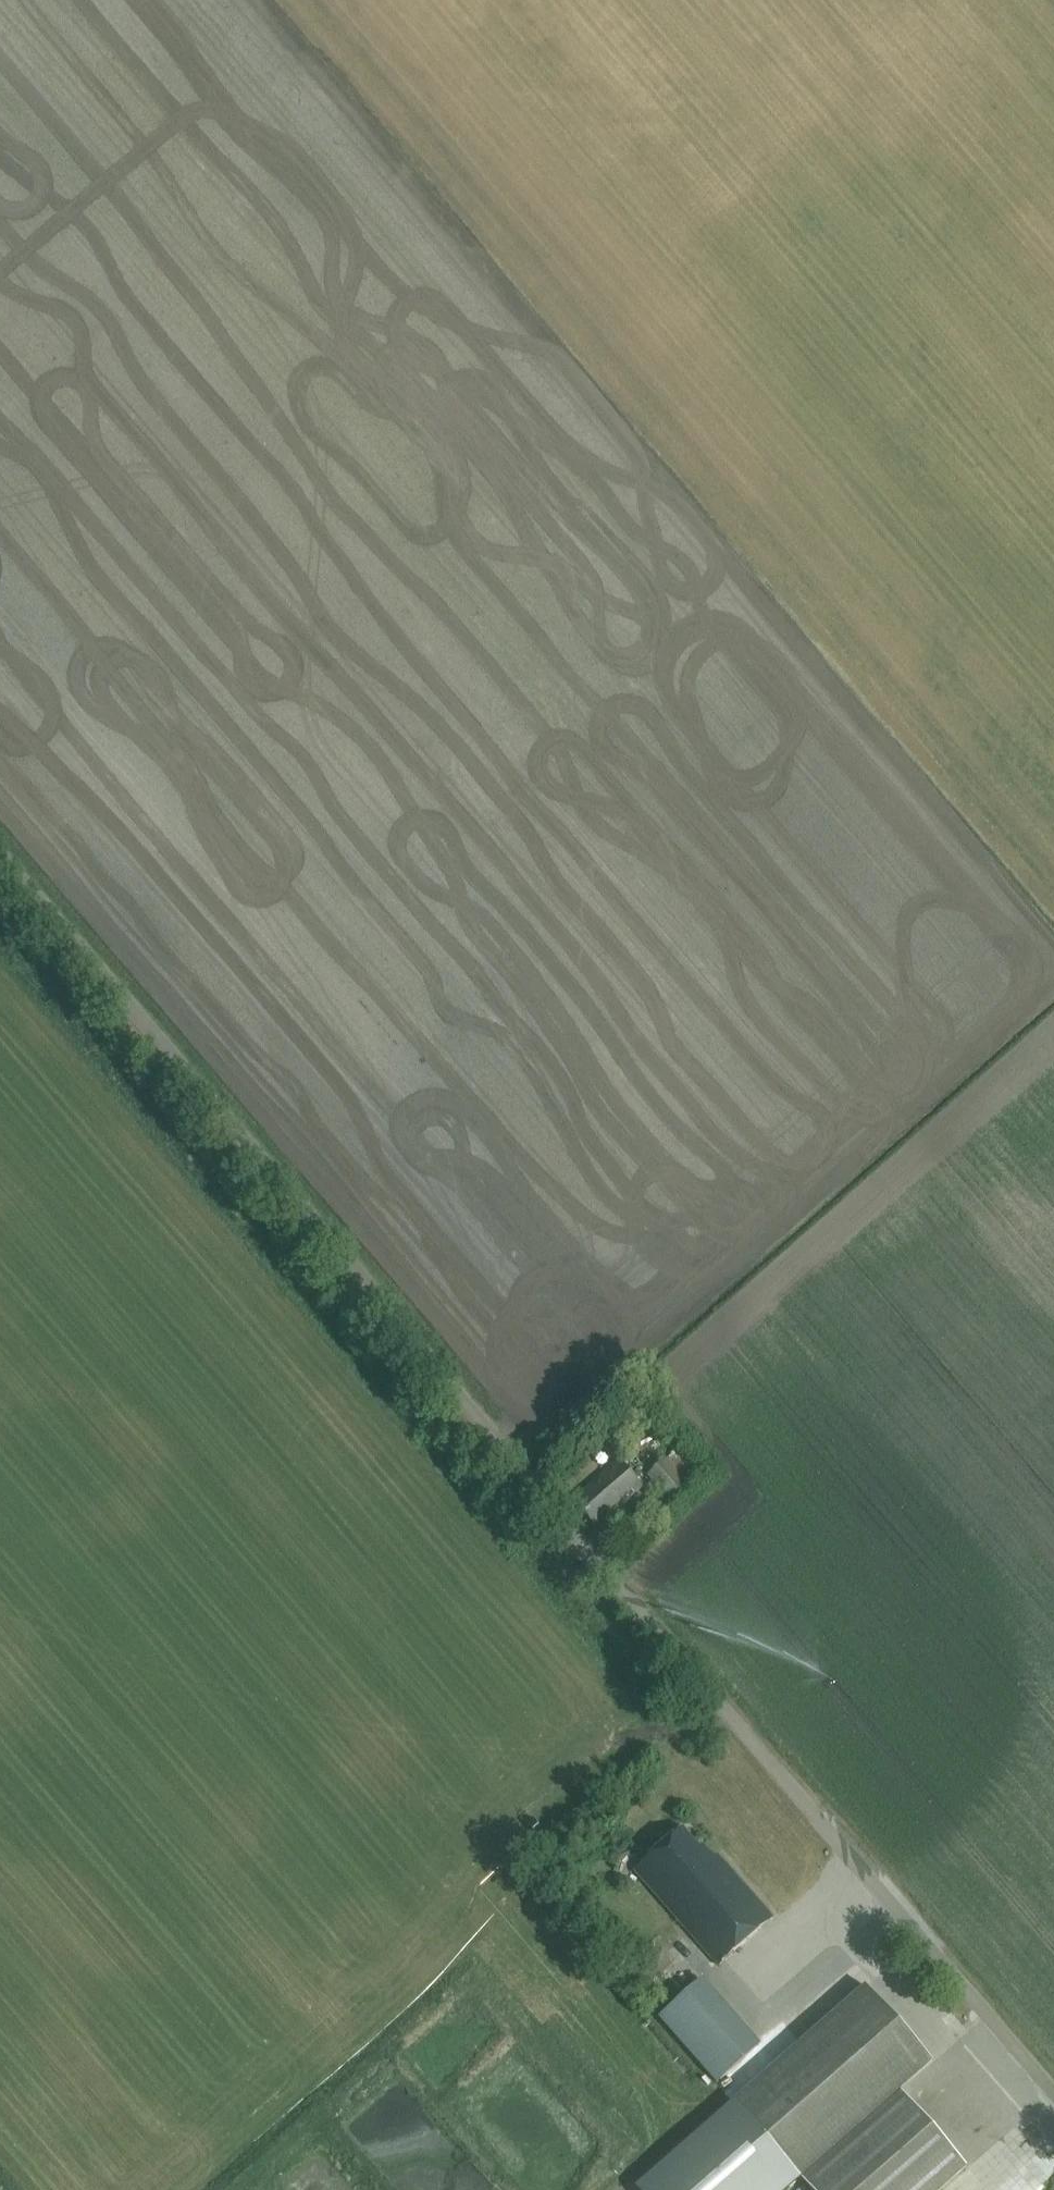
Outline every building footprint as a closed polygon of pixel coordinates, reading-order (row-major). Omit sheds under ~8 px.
[(665,1458),(647,1474),(667,1497),(686,1481),(665,1458)] [(601,1519),(640,1485),(618,1459),(572,1498),(590,1519),(596,1514),(601,1519)] [(717,1965),(772,1918),(717,1855),(713,1859),(701,1845),(699,1847),(682,1827),(634,1869),(717,1965)] [(758,2042),(701,1979),(659,2016),(715,2080),(758,2042)] [(864,1983),(732,2099),(634,2185),(638,2189),(782,2189),(799,2175),(811,2189),(935,2189),(965,2164),(898,2088),(931,2059),(864,1983)]
